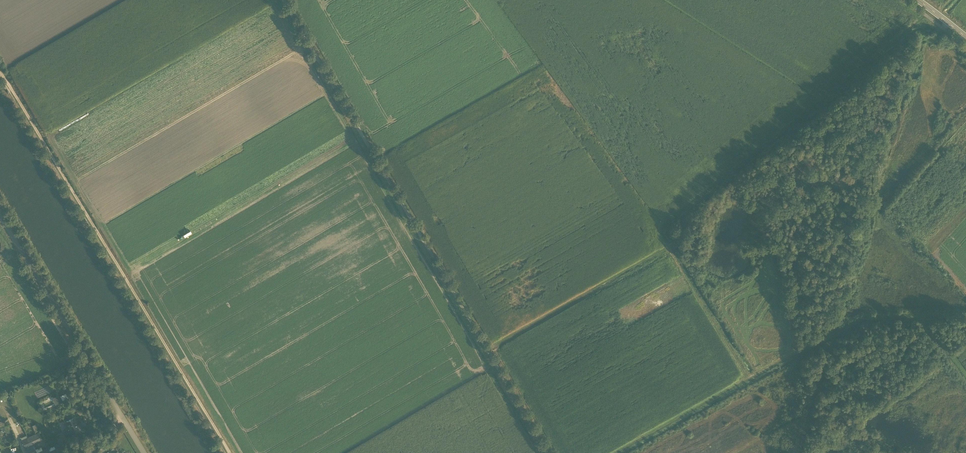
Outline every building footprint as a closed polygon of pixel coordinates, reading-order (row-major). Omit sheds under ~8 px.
[(60,402),(68,398),(66,393),(58,397),(60,402)] [(74,418),(66,421),(70,428),(63,432),(66,437),(80,430),(74,418)] [(33,445),(43,440),(39,432),(22,440),(25,448),(33,445)] [(25,448),(28,452),(51,452),(48,448),(37,452),(33,445),(25,448)]
